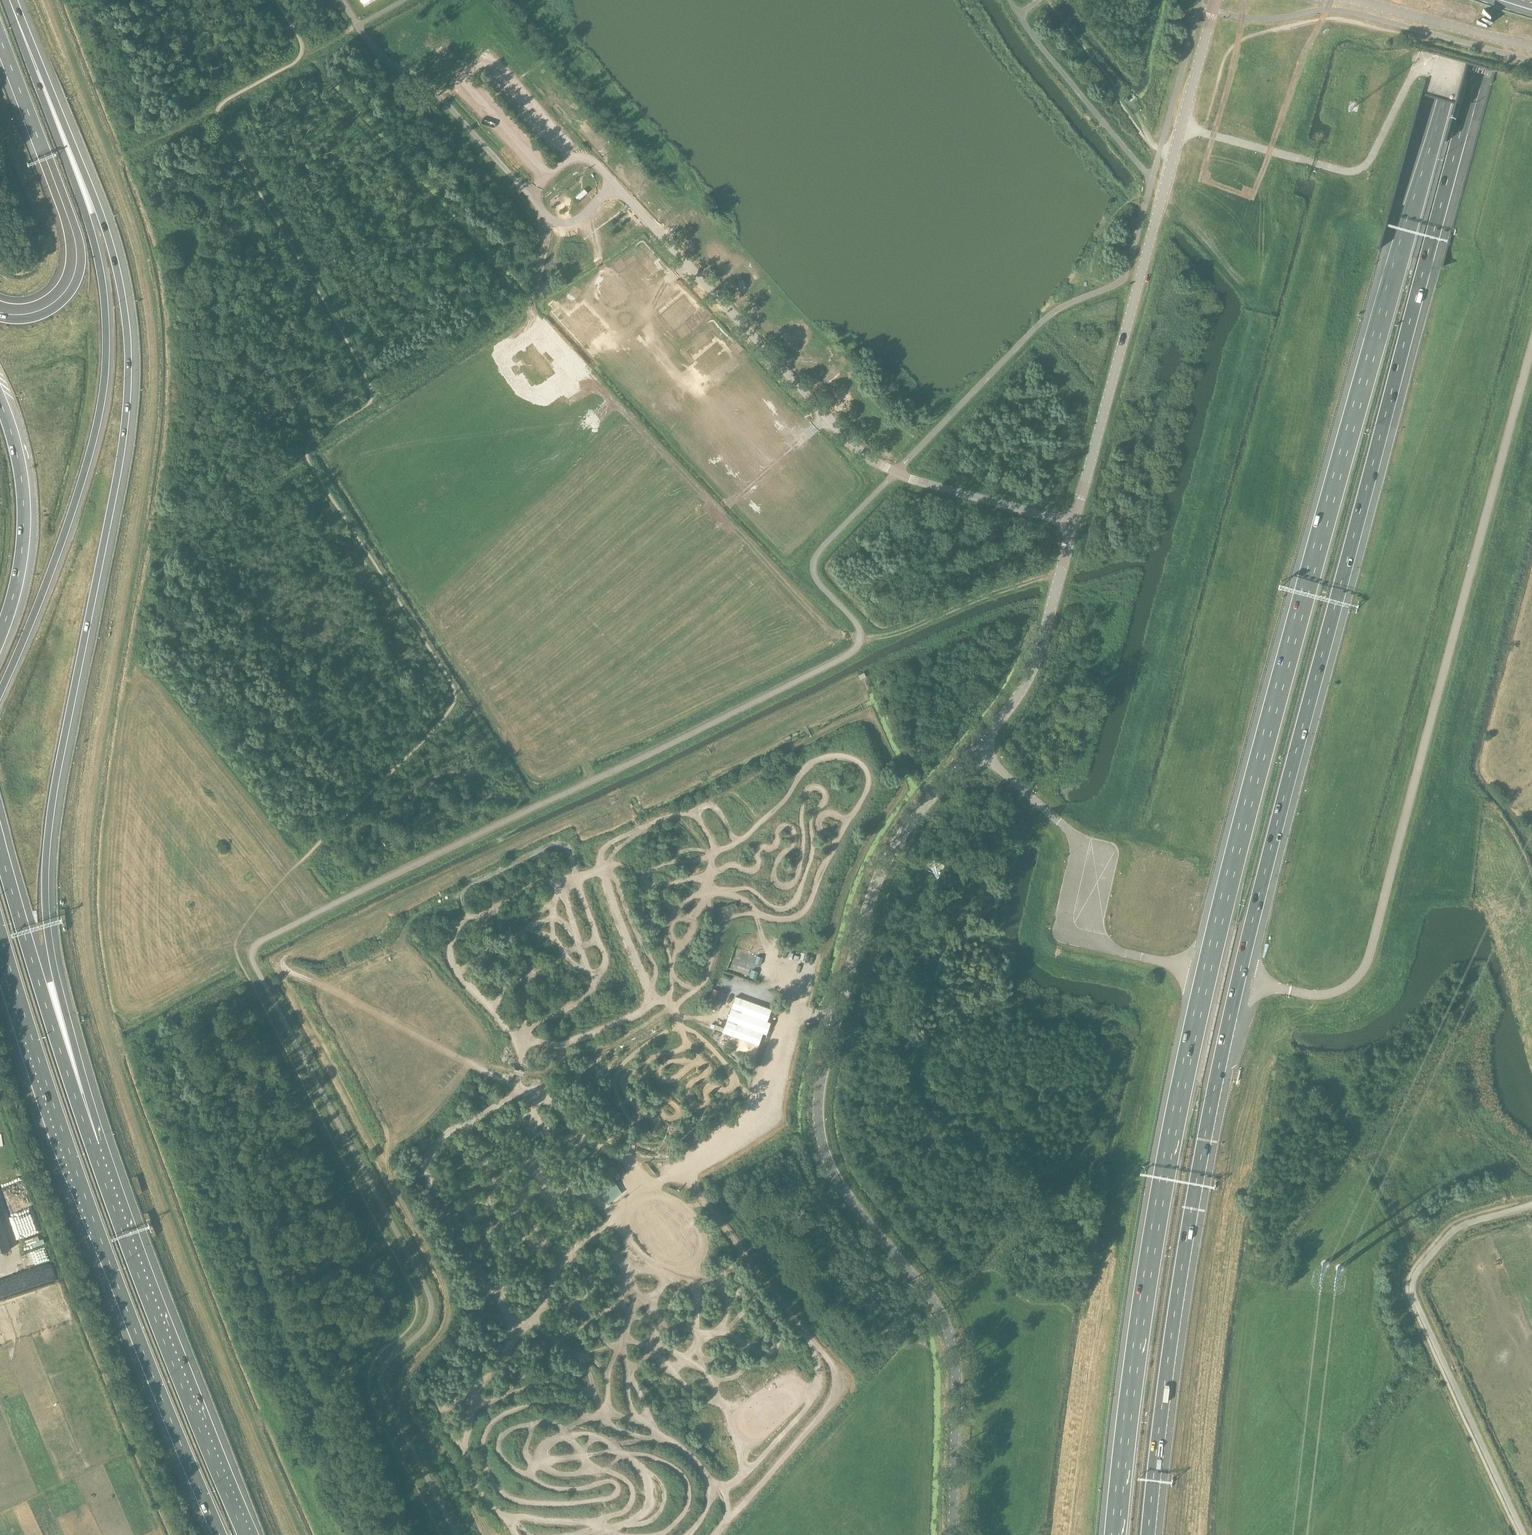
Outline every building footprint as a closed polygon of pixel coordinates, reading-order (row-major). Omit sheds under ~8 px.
[(631,213),(627,216),(632,222),(636,219),(631,213)] [(889,458),(891,454),(880,448),(878,452),(889,458)] [(757,977),(762,962),(754,959),(749,975),(757,977)] [(712,1005),(720,1007),(724,991),(717,989),(712,1005)] [(723,1030),(723,1032),(758,1044),(762,1033),(760,1032),(765,1020),(767,1021),(771,1009),(736,997),(723,1030)] [(479,1043),(488,1037),(479,1023),(470,1029),(479,1043)] [(598,1193),(607,1205),(621,1195),(612,1183),(598,1193)] [(20,1239),(40,1231),(36,1220),(16,1227),(20,1239)] [(8,1250),(0,1224),(0,1252),(8,1250)]
